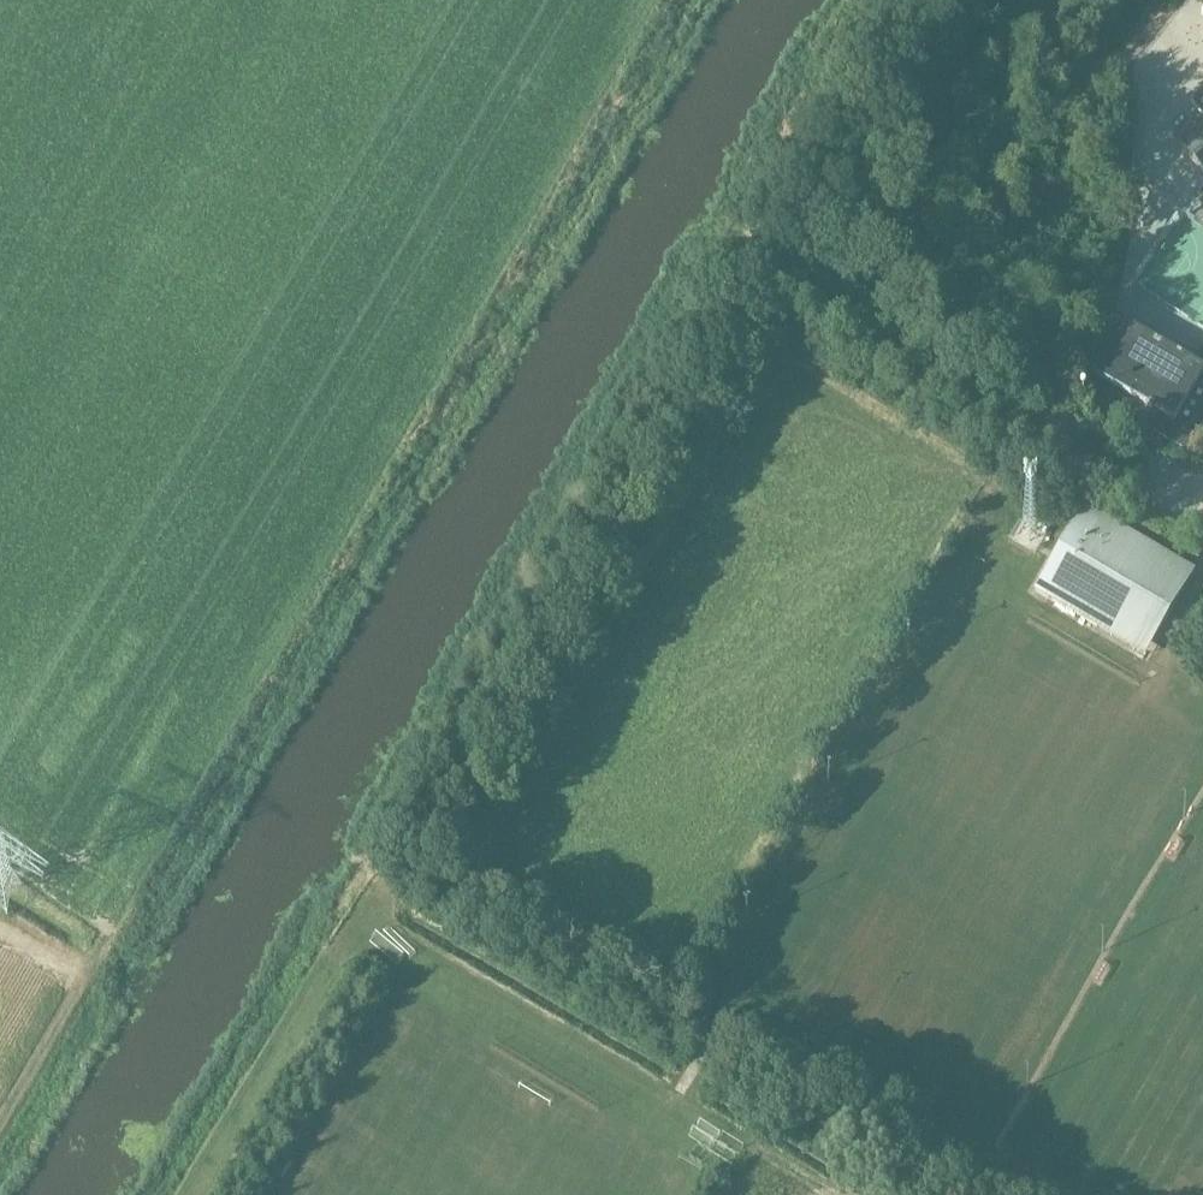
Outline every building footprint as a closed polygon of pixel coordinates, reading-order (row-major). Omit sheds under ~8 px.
[(1174,141),(1202,174),(1202,90),(1189,102),(1202,117),(1174,141)] [(1202,428),(1202,350),(1202,349),(1192,365),(1113,319),(1083,371),(1089,374),(1079,390),(1188,454),(1202,428)] [(1193,573),(1101,518),(1084,547),(1066,537),(1034,591),(1096,627),(1114,598),(1162,626),(1193,573)]
